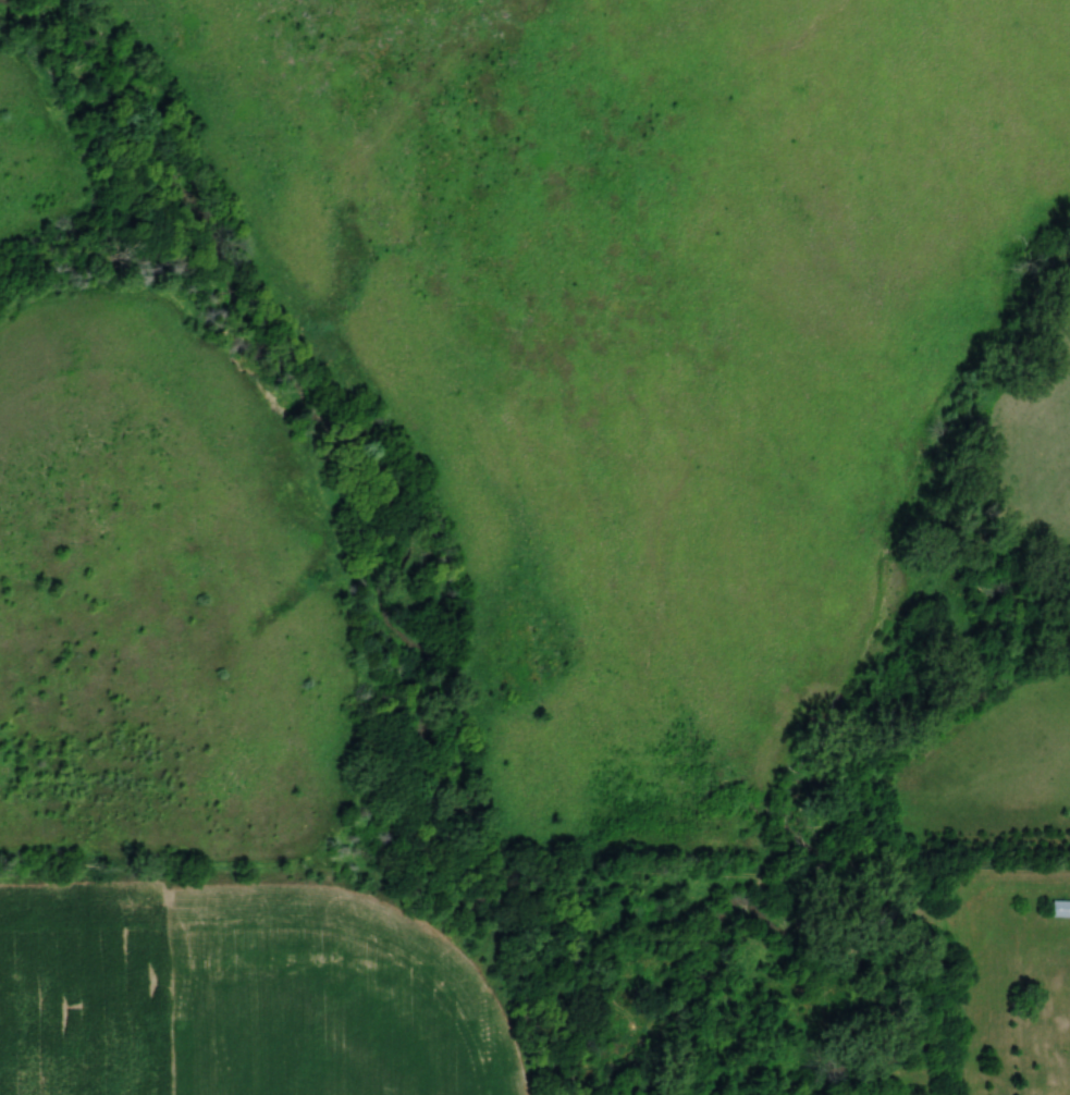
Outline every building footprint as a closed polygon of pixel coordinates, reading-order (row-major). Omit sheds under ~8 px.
[(1068,916),(1068,901),(1044,901),(1044,916),(1068,916)]
